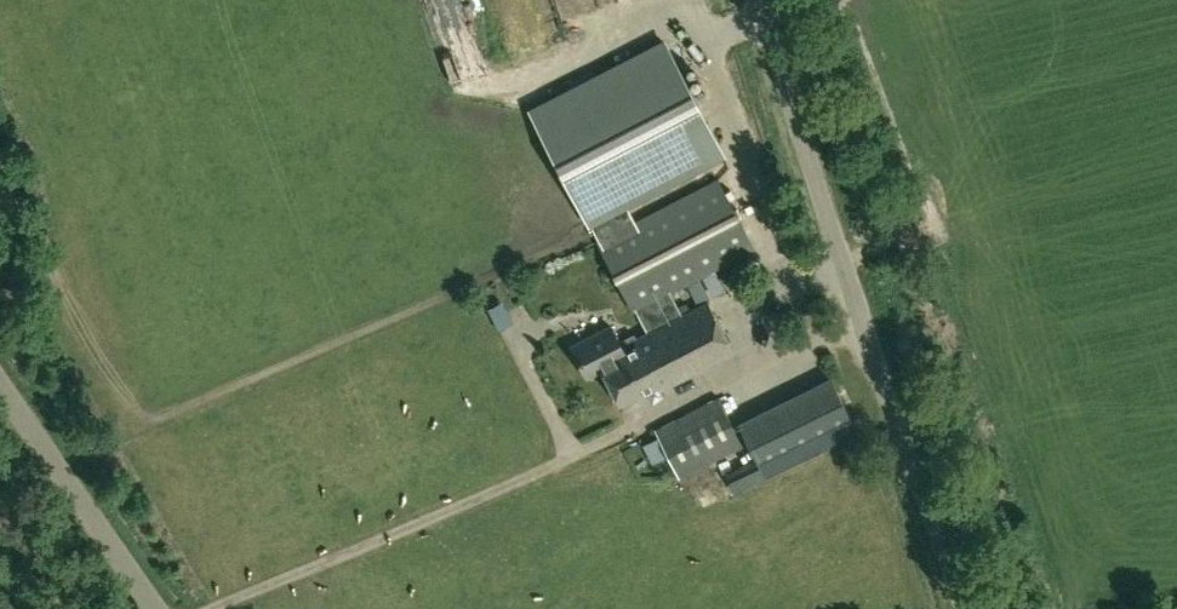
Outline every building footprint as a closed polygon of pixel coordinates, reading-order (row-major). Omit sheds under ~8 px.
[(648,331),(624,344),(612,321),(569,344),(587,378),(603,370),(622,405),(659,385),(662,390),(735,352),(708,300),(682,313),(671,291),(755,248),(719,179),(636,222),(628,207),(726,157),(664,38),(528,108),(589,227),(592,226),(600,240),(599,241),(633,308),(636,307),(648,331)] [(504,329),(520,323),(511,299),(495,305),(504,329)] [(857,430),(833,379),(741,424),(758,458),(727,473),(735,489),(857,430)] [(743,445),(719,398),(657,429),(680,476),(743,445)]
